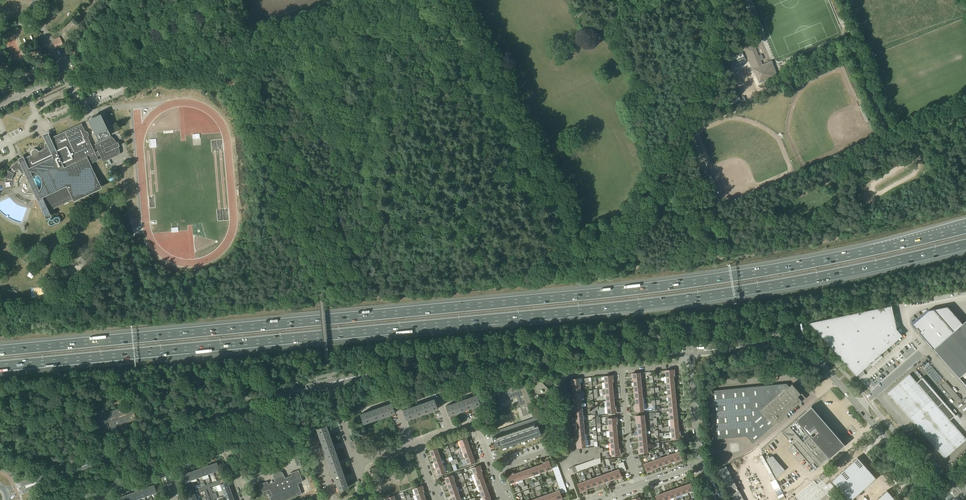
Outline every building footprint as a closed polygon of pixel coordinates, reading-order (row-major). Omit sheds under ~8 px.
[(63,44),(61,41),(59,37),(53,39),(54,41),(51,42),(54,48),(63,44)] [(762,65),(760,60),(753,44),(745,48),(759,83),(778,75),(772,61),(762,65)] [(742,49),(733,52),(739,67),(747,63),(742,49)] [(961,120),(965,116),(965,108),(965,107),(956,114),(961,120)] [(88,121),(98,141),(110,135),(101,115),(99,115),(98,115),(97,115),(95,115),(96,116),(93,117),(93,116),(92,117),(90,118),(89,119),(88,121)] [(89,141),(88,137),(88,136),(88,135),(88,134),(88,133),(88,132),(87,132),(87,131),(86,131),(85,131),(84,129),(83,127),(82,126),(82,124),(81,124),(81,123),(80,124),(73,127),(71,128),(55,136),(54,136),(53,137),(52,140),(51,140),(50,140),(49,138),(48,137),(48,135),(45,136),(45,137),(45,138),(46,139),(47,141),(46,142),(45,143),(45,144),(45,145),(45,146),(45,147),(45,148),(38,151),(38,150),(37,150),(36,149),(35,149),(34,149),(33,150),(32,150),(32,151),(31,151),(31,152),(31,153),(31,154),(31,155),(23,158),(19,160),(16,162),(13,164),(11,166),(9,168),(8,170),(7,171),(7,173),(6,175),(5,177),(5,178),(12,179),(13,176),(14,173),(16,171),(18,169),(20,170),(22,174),(23,173),(24,172),(26,172),(27,172),(28,171),(30,171),(31,171),(33,172),(34,172),(35,173),(37,174),(38,175),(39,176),(40,177),(40,178),(41,179),(41,180),(42,181),(42,183),(42,184),(41,185),(41,187),(41,188),(40,189),(39,191),(38,192),(37,193),(36,194),(35,194),(34,194),(35,195),(37,199),(38,201),(43,213),(45,217),(49,215),(48,211),(71,201),(73,200),(78,197),(83,195),(98,188),(101,187),(90,164),(98,160),(97,156),(100,155),(103,162),(107,160),(111,158),(119,154),(119,152),(119,149),(118,146),(117,146),(116,147),(114,144),(116,143),(115,140),(114,139),(113,138),(112,137),(111,136),(101,141),(100,141),(98,142),(95,144),(96,148),(98,151),(96,152),(95,152),(93,148),(92,147),(89,141)] [(809,323),(832,348),(855,375),(869,363),(871,365),(881,357),(879,354),(901,335),(896,329),(891,305),(809,323)] [(928,310),(912,324),(916,329),(917,328),(920,331),(919,332),(933,349),(937,345),(945,338),(953,331),(961,324),(962,323),(947,306),(928,310)] [(965,321),(962,323),(961,324),(953,331),(945,338),(937,345),(933,349),(959,378),(965,371),(965,322),(965,321)] [(965,440),(965,438),(909,374),(888,393),(945,458),(965,440)] [(545,385),(542,382),(543,382),(541,380),(540,382),(533,388),(543,399),(551,393),(547,388),(548,388),(545,385)] [(534,412),(524,381),(500,389),(502,393),(498,394),(501,405),(505,403),(505,402),(517,397),(523,416),(534,412)] [(788,387),(786,384),(708,392),(713,440),(746,436),(752,443),(801,400),(797,396),(800,393),(791,384),(788,387)] [(461,400),(465,410),(481,404),(477,394),(471,397),(470,395),(467,396),(468,398),(461,400)] [(419,404),(423,414),(438,408),(435,398),(428,401),(428,399),(425,400),(426,402),(419,404)] [(449,415),(465,410),(461,400),(455,402),(454,401),(452,402),(452,403),(446,406),(449,415)] [(377,408),(380,418),(396,412),(392,402),(386,405),(385,403),(383,404),(383,406),(377,408)] [(133,413),(132,410),(133,410),(131,404),(100,415),(102,421),(103,420),(104,423),(101,424),(105,438),(111,436),(110,432),(113,431),(117,429),(116,426),(136,419),(134,413),(133,413)] [(407,419),(423,414),(419,404),(413,406),(412,405),(410,406),(410,407),(403,409),(407,419)] [(781,432),(785,437),(791,444),(790,445),(791,445),(792,446),(793,446),(815,470),(843,445),(845,444),(844,443),(843,444),(840,441),(841,440),(840,441),(840,440),(840,439),(839,440),(839,439),(840,438),(839,438),(839,439),(838,438),(839,437),(838,436),(837,436),(811,407),(811,406),(781,432)] [(364,423),(380,418),(377,408),(370,410),(369,409),(367,410),(367,411),(361,414),(364,423)] [(494,431),(491,432),(496,445),(500,444),(501,447),(501,448),(541,434),(538,424),(497,439),(495,434),(494,434),(494,431)] [(321,444),(331,440),(329,434),(330,433),(330,432),(329,431),(328,431),(325,425),(315,428),(321,444)] [(462,446),(468,444),(468,443),(469,443),(468,441),(467,441),(466,438),(460,440),(462,446)] [(326,460),(336,456),(334,449),(336,449),(335,448),(335,446),(333,447),(331,440),(321,444),(326,460)] [(464,452),(470,450),(468,444),(462,446),(464,452)] [(433,457),(439,454),(437,448),(430,451),(433,457)] [(470,450),(464,452),(466,458),(472,455),(470,450)] [(673,454),(676,461),(682,459),(679,452),(673,454)] [(435,462),(441,460),(439,454),(433,457),(435,462)] [(668,456),(670,462),(675,460),(676,462),(676,461),(673,454),(668,456)] [(472,455),(466,458),(468,464),(475,461),(472,455)] [(332,475),(342,472),(340,465),(341,465),(341,463),(340,462),(339,463),(336,456),(326,460),(332,475)] [(662,458),(664,464),(670,462),(668,456),(662,458)] [(772,456),(766,459),(776,478),(785,470),(772,456)] [(857,457),(853,461),(862,471),(866,468),(857,457)] [(656,460),(658,466),(664,464),(662,458),(656,460)] [(441,460),(435,462),(437,468),(443,466),(441,460)] [(543,463),(546,470),(552,468),(549,460),(543,463)] [(652,468),(658,466),(656,460),(650,462),(653,470),(652,468)] [(853,461),(849,465),(858,475),(862,471),(853,461)] [(211,464),(213,472),(219,470),(217,462),(211,464)] [(647,472),(653,470),(650,462),(644,464),(647,472)] [(538,466),(540,472),(546,470),(543,463),(543,464),(538,466)] [(208,474),(213,472),(211,464),(205,467),(208,474)] [(474,474),(482,471),(480,465),(472,468),(474,474)] [(849,465),(844,469),(853,479),(858,475),(849,465)] [(443,466),(437,468),(439,474),(445,472),(443,466)] [(534,475),(540,472),(538,466),(532,468),(534,475)] [(202,476),(208,474),(205,467),(199,469),(202,476)] [(526,470),(528,477),(534,475),(532,468),(526,470)] [(866,468),(862,471),(872,482),(876,478),(866,468)] [(194,471),(196,478),(202,476),(199,469),(194,471)] [(613,472),(613,473),(614,473),(614,474),(614,475),(615,476),(615,477),(615,478),(616,479),(622,477),(619,469),(613,471),(613,472)] [(844,469),(840,473),(849,483),(853,479),(844,469)] [(262,492),(264,496),(269,494),(271,499),(284,499),(301,494),(302,494),(298,483),(303,481),(298,470),(295,471),(291,473),(291,472),(291,473),(292,475),(285,478),(284,475),(283,474),(284,474),(283,474),(283,473),(283,472),(282,472),(281,471),(280,471),(279,471),(278,471),(277,471),(276,471),(275,472),(274,472),(274,473),(274,474),(273,475),(273,476),(273,477),(274,478),(274,479),(275,481),(268,484),(267,481),(267,482),(260,484),(262,492)] [(522,479),(528,477),(526,470),(520,472),(522,479)] [(188,473),(191,480),(196,478),(194,471),(188,473)] [(476,479),(483,477),(481,472),(482,471),(474,474),(476,479)] [(613,471),(607,473),(609,480),(615,478),(615,477),(615,476),(614,475),(614,474),(614,473),(613,473),(613,472),(613,471)] [(862,471),(858,475),(867,486),(872,482),(862,471)] [(342,472),(332,475),(338,491),(348,487),(345,481),(347,480),(346,479),(346,478),(344,478),(342,472)] [(514,473),(516,481),(522,479),(520,472),(514,474),(514,473)] [(185,482),(191,480),(188,473),(182,475),(185,482)] [(511,483),(516,481),(514,473),(508,475),(511,483)] [(601,476),(604,482),(609,480),(607,473),(601,476)] [(840,473),(835,477),(845,487),(849,483),(840,473)] [(446,484),(454,481),(452,475),(444,478),(446,484)] [(858,475),(853,479),(863,490),(867,486),(858,475)] [(595,478),(598,484),(604,482),(601,476),(595,478)] [(483,477),(476,479),(479,485),(485,483),(483,477)] [(598,484),(595,478),(592,479),(591,477),(589,477),(590,480),(592,486),(598,484)] [(835,477),(831,481),(840,491),(845,487),(835,477)] [(590,480),(586,481),(585,479),(583,480),(584,482),(587,490),(586,488),(592,486),(590,480)] [(853,479),(849,483),(859,494),(863,490),(853,479)] [(450,489),(456,487),(454,481),(446,484),(448,483),(450,489)] [(222,490),(229,487),(227,482),(220,484),(222,490)] [(580,492),(587,490),(584,482),(578,484),(580,492)] [(481,491),(487,489),(486,486),(487,486),(486,484),(485,484),(485,483),(479,485),(481,491)] [(685,485),(688,492),(693,490),(691,483),(685,485)] [(849,483),(845,487),(854,498),(859,494),(849,483)] [(148,487),(151,494),(157,492),(154,485),(148,487)] [(679,487),(682,494),(688,492),(685,485),(679,487)] [(416,494),(424,492),(422,486),(414,488),(416,494)] [(142,489),(145,496),(151,494),(148,487),(142,489)] [(229,487),(222,490),(224,496),(231,493),(229,487)] [(456,487),(450,489),(452,495),(458,492),(456,487)] [(676,496),(682,494),(679,487),(674,490),(676,496)] [(840,491),(848,499),(851,499),(854,498),(845,487),(840,491)] [(139,498),(145,496),(142,489),(137,491),(139,498)] [(487,489),(481,491),(483,497),(489,495),(487,489)] [(556,499),(557,499),(562,498),(560,490),(554,493),(556,499)] [(668,492),(670,498),(676,496),(674,490),(668,492)] [(882,494),(888,499),(896,499),(887,490),(882,494)] [(134,499),(139,498),(137,491),(131,493),(134,499)] [(425,498),(423,492),(424,492),(416,494),(418,499),(419,499),(425,498)] [(460,499),(462,498),(460,492),(458,493),(458,492),(452,495),(454,499),(456,499),(460,498),(460,499)] [(670,498),(668,492),(662,494),(664,499),(666,499),(670,498)]
